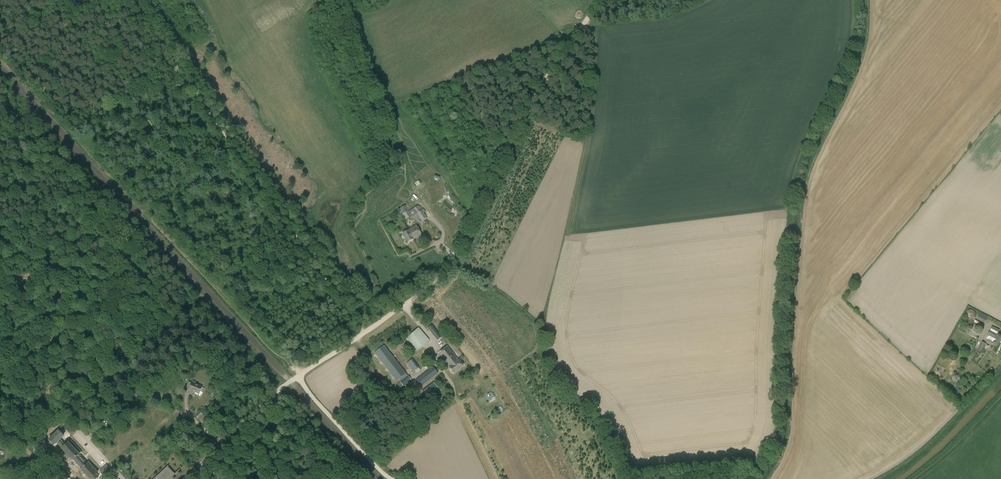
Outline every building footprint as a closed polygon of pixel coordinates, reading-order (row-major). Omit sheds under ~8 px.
[(398,209),(405,219),(411,215),(404,205),(398,209)] [(419,205),(414,208),(422,221),(427,218),(419,205)] [(416,225),(409,229),(414,238),(421,235),(416,225)] [(407,242),(414,238),(409,229),(402,233),(407,242)] [(988,318),(979,314),(977,319),(986,323),(988,318)] [(441,337),(432,325),(428,328),(437,340),(440,338),(441,337)] [(997,346),(1000,338),(1000,337),(997,335),(999,331),(993,327),(991,331),(986,341),(997,346)] [(417,351),(429,340),(418,328),(406,338),(417,351)] [(986,344),(982,342),(978,350),(982,352),(986,344)] [(374,353),(397,381),(406,373),(384,345),(374,353)] [(459,360),(447,346),(438,353),(444,360),(454,373),(463,366),(459,360)] [(418,368),(419,367),(412,359),(406,363),(413,372),(415,371),(417,373),(420,370),(418,368)] [(416,379),(421,387),(438,373),(433,366),(416,379)] [(400,382),(403,386),(411,380),(408,375),(400,382)] [(199,394),(202,386),(195,384),(195,382),(192,381),(188,389),(199,394)] [(430,384),(422,392),(426,396),(435,389),(430,384)] [(81,469),(90,478),(96,478),(99,477),(96,474),(98,472),(88,462),(87,463),(79,455),(82,452),(71,440),(65,445),(60,440),(64,436),(59,431),(49,440),(54,446),(57,442),(62,448),(62,449),(73,461),(73,460),(81,469)] [(4,449),(2,455),(6,456),(4,464),(9,466),(11,461),(15,463),(17,457),(13,455),(14,451),(9,449),(8,451),(4,449)] [(180,470),(179,470),(175,474),(168,467),(168,466),(155,478),(171,478),(180,470)]
